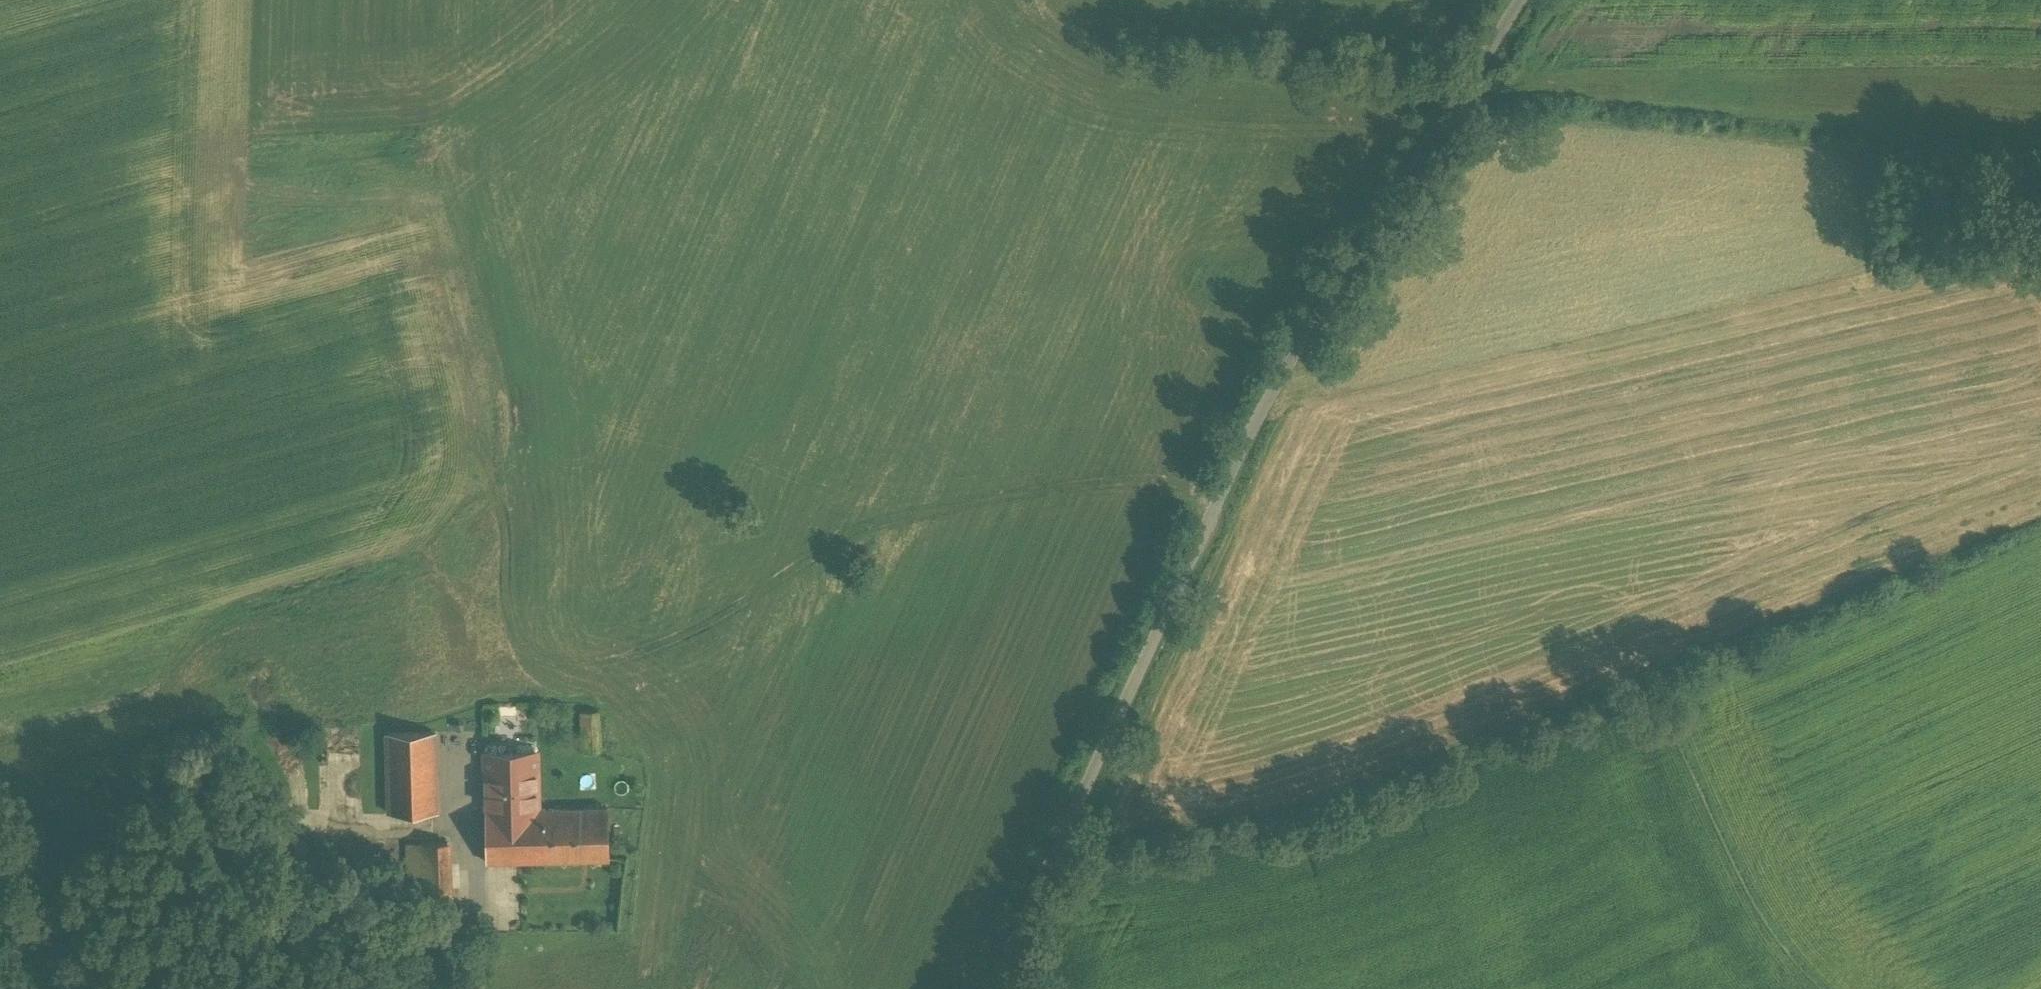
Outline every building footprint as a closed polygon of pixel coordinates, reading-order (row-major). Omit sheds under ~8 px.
[(598,711),(581,711),(583,751),(599,751),(598,711)] [(435,732),(388,733),(390,813),(437,812),(435,732)] [(536,753),(486,755),(488,862),(609,859),(607,808),(538,809),(538,804),(547,803),(546,784),(537,784),(536,753)] [(448,842),(408,843),(408,878),(409,890),(429,890),(449,889),(448,842)] [(449,915),(449,889),(429,890),(430,915),(449,915)]
